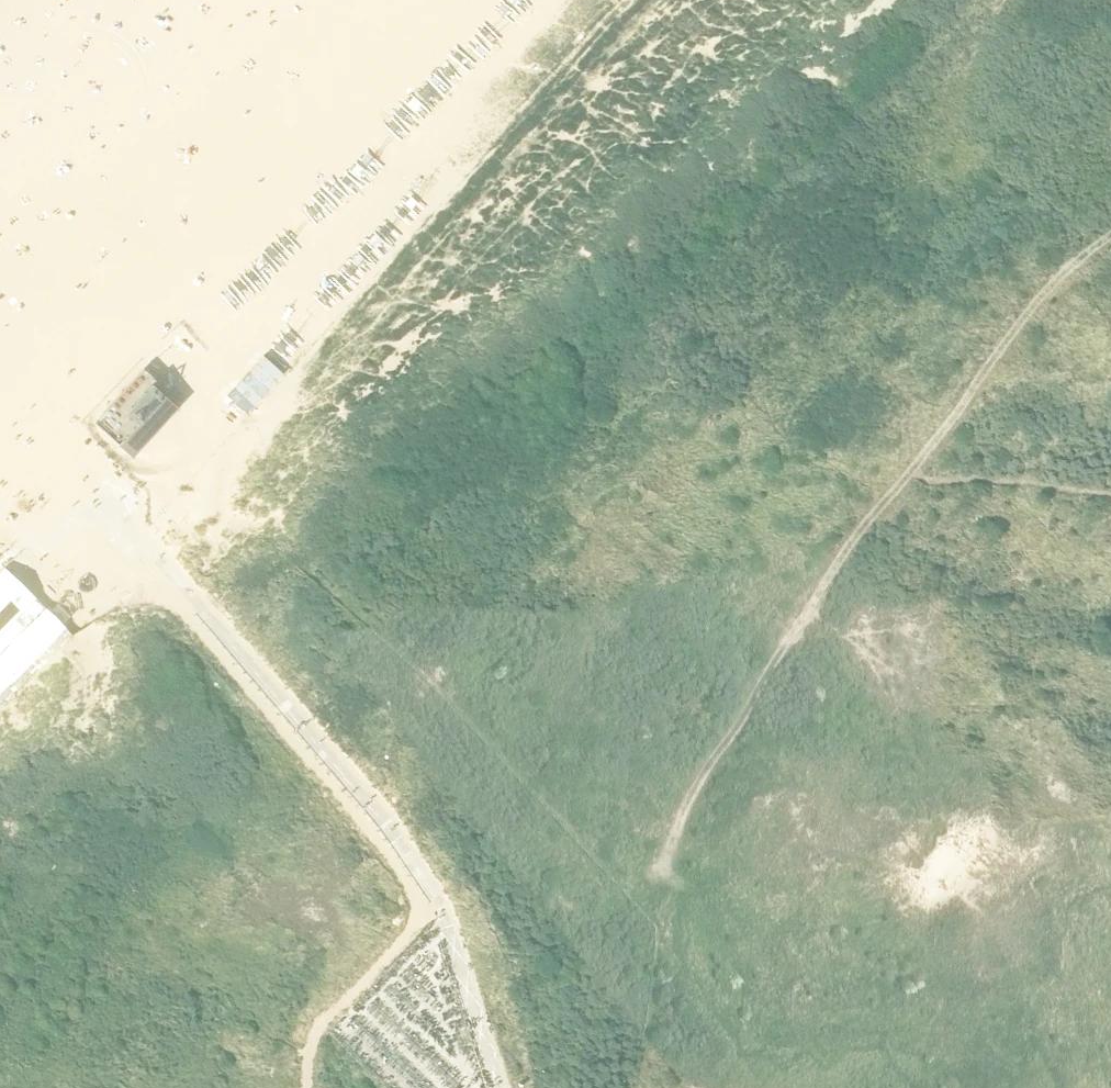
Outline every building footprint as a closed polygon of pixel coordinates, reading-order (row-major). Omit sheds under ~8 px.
[(94,418),(131,452),(177,402),(152,378),(154,377),(143,366),(94,418)] [(4,566),(0,569),(0,674),(10,684),(65,627),(4,566)]
